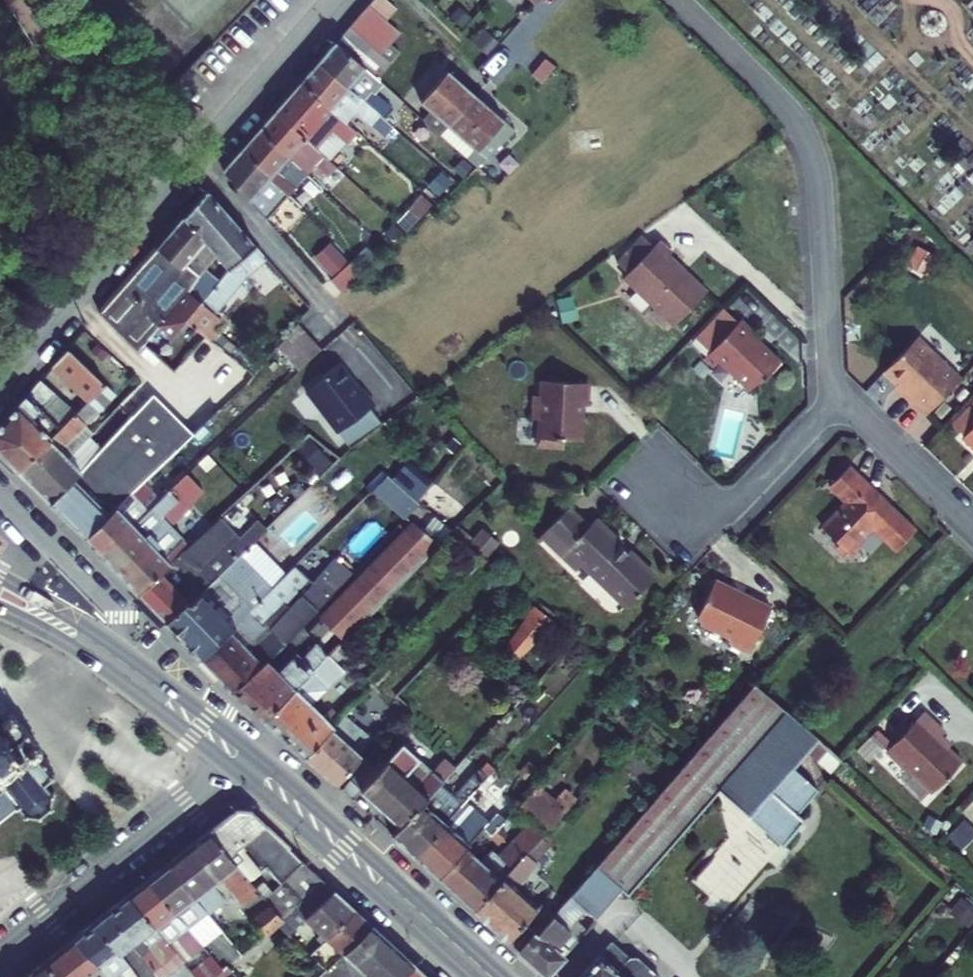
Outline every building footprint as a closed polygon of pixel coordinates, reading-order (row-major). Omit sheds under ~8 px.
[(371,6),(388,21),(391,17),(399,9),(389,0),(376,0),(371,6)] [(371,6),(362,16),(391,42),(400,33),(388,21),(371,6)] [(391,42),(362,16),(360,18),(352,27),(382,53),(391,42)] [(368,69),(382,53),(352,27),(350,29),(339,43),(368,69)] [(337,45),(322,60),(387,119),(395,108),(374,89),(381,81),(380,80),(368,69),(339,43),(337,45)] [(322,60),(303,83),(348,123),(359,110),(392,140),(401,131),(387,119),(322,60)] [(438,115),(465,84),(450,72),(444,79),(423,103),(438,115)] [(303,83),(301,86),(279,111),(324,152),(342,131),(355,142),(362,134),(348,123),(303,83)] [(465,84),(438,115),(452,126),(478,96),(465,84)] [(444,135),(458,147),(492,109),(478,96),(444,135)] [(492,109),(458,147),(480,167),(518,131),(492,109)] [(279,111),(277,114),(261,130),(291,157),(300,148),(331,176),(339,166),(324,152),(279,111)] [(259,132),(244,149),(291,193),(298,186),(279,170),(283,165),(308,188),(315,180),(291,157),(261,130),(259,132)] [(780,138),(772,144),(780,157),(789,151),(780,138)] [(244,149),(242,152),(226,171),(275,228),(303,205),(291,193),(244,149)] [(269,258),(210,190),(186,217),(218,254),(232,270),(222,282),(205,302),(188,321),(209,337),(215,342),(222,334),(214,328),(223,318),(219,314),(247,278),(269,258)] [(218,254),(186,217),(161,248),(185,269),(190,265),(201,275),(192,290),(205,302),(222,282),(208,268),(218,254)] [(651,228),(615,263),(626,274),(662,238),(651,228)] [(662,238),(626,274),(675,324),(711,287),(674,250),(677,247),(665,235),(662,238)] [(185,269),(161,248),(102,314),(142,352),(148,344),(162,325),(175,335),(188,321),(205,302),(192,290),(201,275),(190,265),(185,269)] [(367,274),(356,262),(336,281),(348,293),(367,274)] [(740,318),(724,303),(694,334),(711,349),(740,318)] [(760,333),(742,317),(740,318),(711,349),(705,357),(714,366),(721,358),(752,387),(764,374),(766,376),(781,360),(761,341),(760,333)] [(224,332),(222,334),(215,342),(226,351),(235,341),(224,332)] [(929,413),(963,376),(919,335),(887,369),(901,382),(910,391),(907,394),(929,413)] [(74,386),(91,368),(71,349),(55,367),(74,386)] [(350,446),(383,422),(371,407),(375,404),(363,389),(360,391),(354,383),(356,382),(341,361),(308,388),(322,407),(321,411),(337,432),(338,431),(350,446)] [(91,402),(109,384),(91,368),(74,386),(91,402)] [(590,403),(592,380),(546,376),(545,391),(538,391),(536,414),(543,415),(541,442),(566,443),(567,436),(584,437),(585,416),(587,416),(588,403),(590,403)] [(21,470),(60,432),(46,419),(63,399),(42,381),(40,383),(0,428),(0,449),(21,470)] [(910,391),(901,382),(898,385),(907,394),(910,391)] [(100,411),(119,393),(109,384),(91,402),(100,411)] [(175,410),(156,392),(133,417),(151,434),(175,410)] [(91,402),(60,432),(21,470),(39,488),(91,435),(95,431),(88,424),(100,411),(91,402)] [(955,422),(967,433),(972,427),(972,404),(955,422)] [(53,502),(89,536),(111,516),(98,503),(111,490),(111,483),(121,473),(138,490),(145,483),(164,465),(188,442),(198,433),(175,410),(151,434),(133,417),(104,448),(53,502)] [(316,451),(333,464),(340,457),(310,434),(284,458),(291,466),(295,470),(316,451)] [(104,448),(91,435),(39,488),(53,502),(104,448)] [(188,442),(164,465),(175,477),(200,454),(188,442)] [(246,507),(291,466),(284,458),(238,501),(246,507)] [(396,458),(386,470),(379,464),(365,478),(375,488),(380,484),(390,474),(419,499),(439,481),(418,464),(410,471),(396,458)] [(851,464),(832,484),(849,500),(825,526),(842,542),(839,545),(846,551),(856,551),(862,544),(860,542),(875,526),(899,548),(918,528),(851,464)] [(104,553),(142,591),(172,562),(166,554),(184,538),(171,522),(202,493),(190,473),(161,500),(104,553)] [(419,499),(390,474),(380,484),(410,512),(421,500),(419,499)] [(473,509),(439,481),(419,499),(421,500),(454,529),(473,509)] [(89,536),(104,553),(161,500),(145,483),(138,490),(111,516),(89,536)] [(260,667),(236,689),(267,720),(331,655),(336,651),(350,635),(451,533),(454,529),(421,500),(410,512),(406,517),(414,524),(322,619),(333,629),(339,634),(324,648),(319,643),(303,657),(299,653),(282,668),(272,679),(260,667)] [(591,524),(571,504),(540,536),(543,539),(546,536),(579,567),(585,561),(628,603),(657,573),(632,549),(631,550),(623,543),(624,542),(598,517),(591,524)] [(172,562),(142,591),(170,620),(249,544),(268,526),(259,518),(240,535),(229,546),(226,542),(237,532),(222,516),(191,544),(172,562)] [(473,542),(488,555),(501,539),(486,527),(473,542)] [(229,546),(240,535),(237,532),(226,542),(229,546)] [(172,562),(191,544),(184,538),(166,554),(172,562)] [(249,544),(170,620),(204,654),(282,578),(249,544)] [(282,578),(204,654),(236,689),(260,667),(271,657),(288,643),(338,588),(321,573),(301,594),(288,608),(279,599),(291,585),(295,581),(287,573),(282,578)] [(774,605),(718,577),(700,612),(703,620),(730,634),(733,641),(751,650),(774,605)] [(301,594),(291,585),(279,599),(288,608),(301,594)] [(517,658),(552,618),(536,604),(508,648),(517,658)] [(339,634),(333,629),(319,643),(324,648),(339,634)] [(350,635),(336,651),(341,656),(356,641),(350,635)] [(337,661),(341,656),(336,651),(331,655),(337,661)] [(307,757),(343,719),(333,709),(326,717),(313,704),(347,670),(337,661),(331,655),(267,720),(307,757)] [(271,657),(260,667),(272,679),(282,668),(271,657)] [(830,746),(831,745),(756,681),(702,743),(595,865),(621,887),(656,918),(691,949),(747,885),(753,878),(763,866),(776,851),(784,842),(795,829),(806,839),(823,818),(818,813),(806,803),(812,796),(824,806),(846,780),(834,771),(832,770),(831,771),(827,776),(822,773),(815,781),(819,784),(816,786),(794,766),(803,756),(812,765),(816,761),(830,746)] [(20,724),(14,716),(5,712),(4,713),(0,708),(0,818),(13,808),(15,810),(19,807),(23,812),(23,815),(27,816),(28,813),(37,815),(38,818),(42,816),(42,813),(45,810),(47,808),(51,809),(51,807),(49,804),(49,799),(49,796),(52,795),(51,790),(48,791),(42,784),(49,778),(51,780),(54,778),(53,775),(56,773),(54,771),(51,773),(39,758),(41,757),(39,749),(34,742),(22,751),(6,734),(20,724)] [(914,770),(935,791),(965,760),(950,746),(942,738),(948,730),(927,709),(913,724),(897,740),(889,748),(913,772),(914,770)] [(307,757),(338,785),(366,755),(364,753),(377,740),(359,725),(347,715),(343,719),(307,757)] [(894,736),(897,740),(913,724),(909,720),(894,736)] [(25,730),(20,724),(6,734),(22,751),(34,742),(25,730)] [(355,801),(364,792),(402,827),(443,783),(458,767),(452,761),(439,775),(434,769),(404,742),(391,757),(378,743),(343,790),(355,801)] [(844,760),(830,746),(816,761),(831,771),(832,770),(834,771),(837,768),(844,760)] [(439,775),(452,761),(447,756),(434,769),(439,775)] [(480,767),(460,791),(467,800),(495,768),(496,766),(489,760),(482,768),(480,767)] [(464,803),(417,856),(441,877),(468,847),(486,828),(493,835),(504,823),(521,804),(522,804),(508,791),(500,798),(489,788),(501,775),(495,768),(467,800),(464,803)] [(443,783),(402,827),(394,835),(417,856),(464,803),(456,795),(443,783)] [(543,835),(565,810),(566,810),(538,785),(522,804),(521,804),(534,817),(503,851),(498,847),(484,862),(457,891),(476,909),(543,835)] [(467,800),(460,791),(456,795),(464,803),(467,800)] [(265,866),(280,884),(303,863),(278,838),(272,843),(265,836),(270,831),(251,811),(237,811),(208,834),(230,858),(242,873),(249,866),(255,874),(265,866)] [(509,835),(512,830),(504,823),(493,835),(501,843),(509,835)] [(806,839),(795,829),(784,842),(795,851),(806,839)] [(278,838),(270,831),(265,836),(272,843),(278,838)] [(260,939),(275,926),(321,882),(303,863),(280,884),(272,892),(264,898),(256,889),(248,879),(242,873),(230,858),(208,834),(166,867),(194,899),(217,880),(232,898),(230,901),(239,910),(260,939)] [(543,835),(476,909),(519,949),(536,929),(539,931),(554,913),(544,903),(539,907),(519,889),(541,863),(538,861),(552,844),(543,835)] [(484,862),(468,847),(441,877),(457,891),(484,862)] [(773,875),(786,860),(776,851),(763,866),(773,875)] [(621,887),(595,865),(571,894),(595,916),(621,887)] [(248,879),(255,874),(249,866),(242,873),(248,879)] [(194,899),(166,867),(147,883),(201,947),(202,948),(222,933),(218,929),(213,922),(194,899)] [(752,888),(758,882),(753,878),(747,885),(752,888)] [(952,902),(963,889),(955,881),(943,895),(952,902)] [(256,889),(264,898),(272,892),(264,882),(256,889)] [(275,926),(286,937),(332,891),(321,882),(275,926)] [(201,947),(147,883),(128,897),(170,946),(183,963),(201,947)] [(286,937),(307,957),(354,911),(332,891),(286,937)] [(536,929),(519,949),(548,973),(564,956),(555,948),(569,932),(579,940),(595,922),(595,916),(571,894),(554,913),(539,931),(536,929)] [(128,897),(94,924),(119,957),(131,947),(154,976),(194,976),(190,972),(183,963),(170,946),(128,897)] [(340,956),(342,954),(370,926),(354,911),(307,957),(320,969),(336,953),(340,956)] [(225,923),(220,917),(213,922),(218,929),(225,923)] [(94,924),(73,940),(99,971),(105,976),(135,976),(119,957),(94,924)] [(414,966),(370,926),(342,954),(367,976),(403,976),(414,966)] [(93,976),(99,971),(73,940),(67,945),(93,976)] [(580,976),(659,976),(637,957),(628,957),(621,950),(611,941),(580,976)] [(67,945),(46,962),(58,976),(93,976),(67,945)] [(222,972),(209,957),(190,972),(194,976),(216,976),(222,972)] [(46,962),(27,976),(58,976),(46,962)] [(414,966),(403,976),(426,976),(414,966)]
